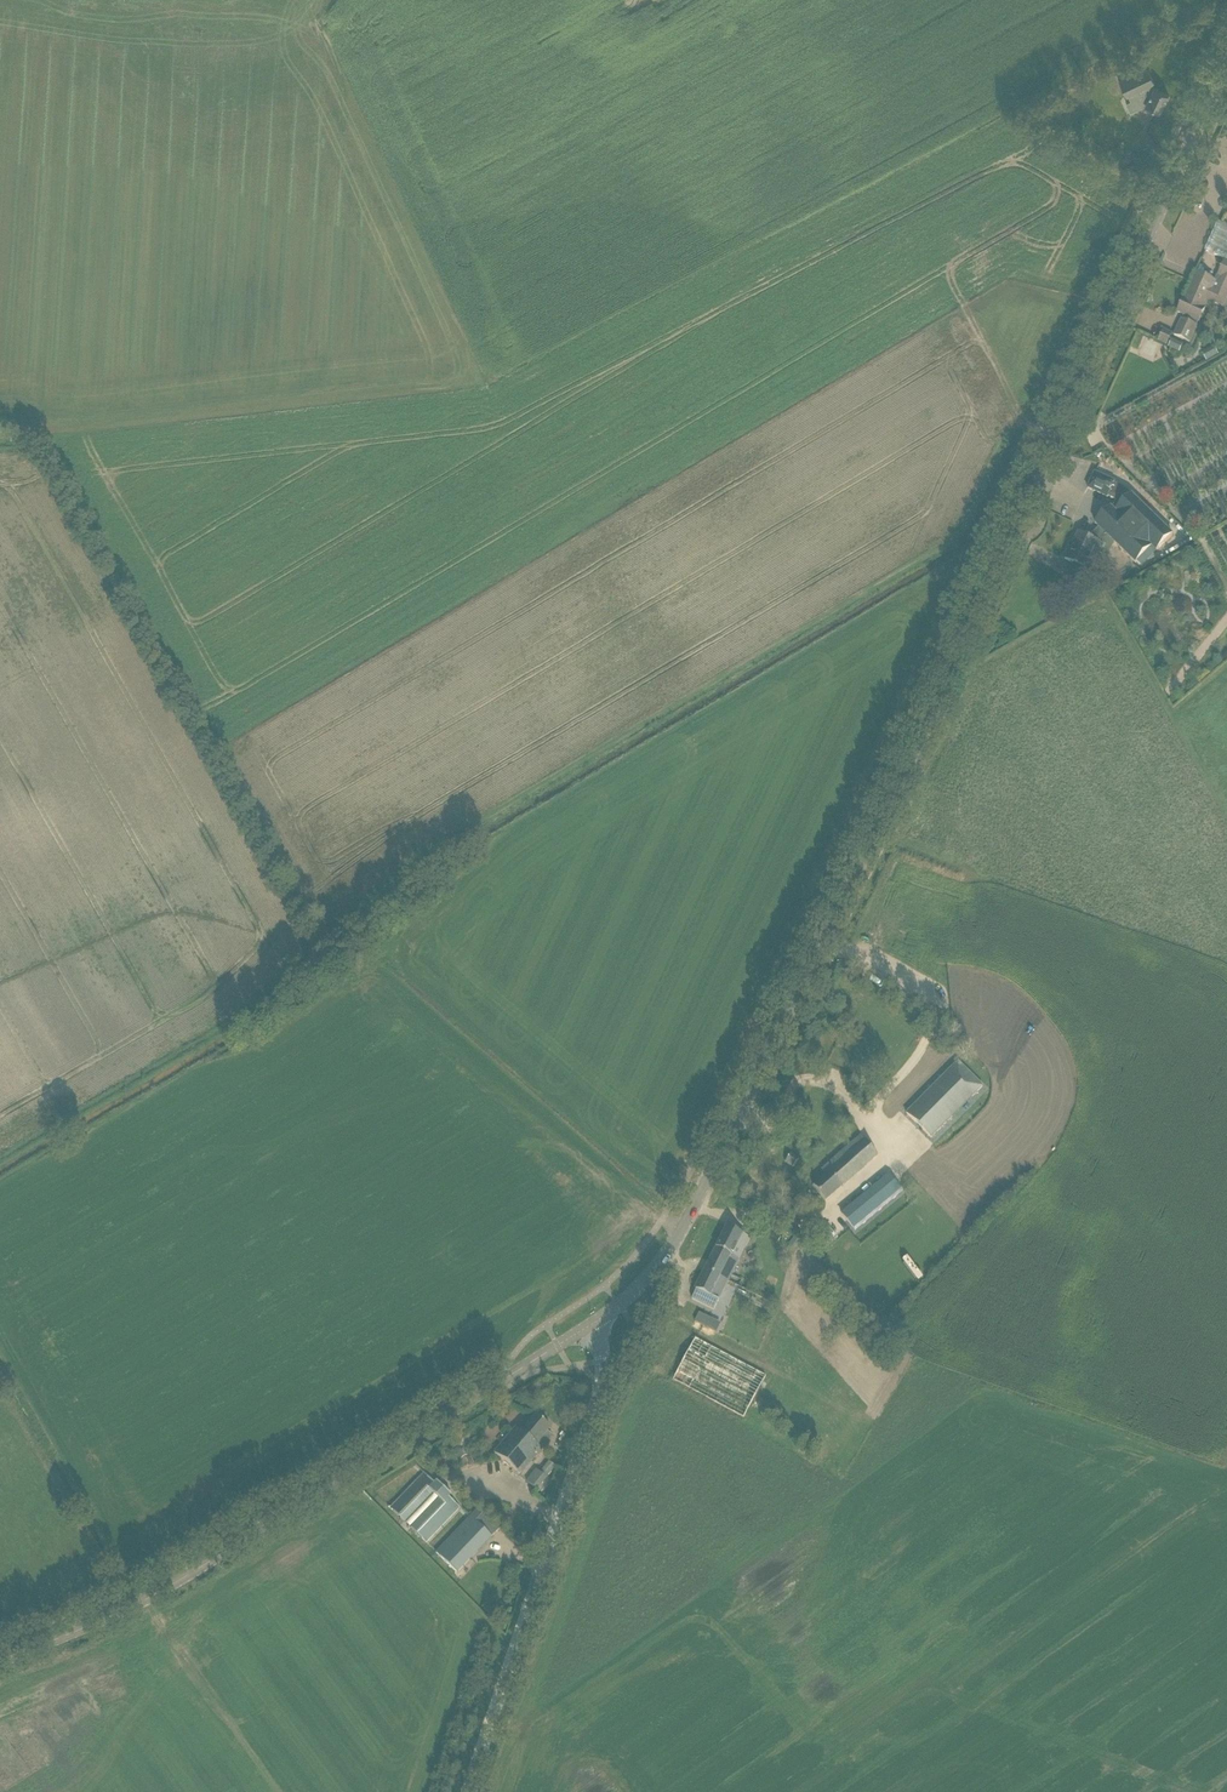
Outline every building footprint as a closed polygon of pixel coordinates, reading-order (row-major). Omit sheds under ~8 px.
[(1152,84),(1154,83),(1147,68),(1133,75),(1132,73),(1119,80),(1127,96),(1131,94),(1138,108),(1147,104),(1161,111),(1169,94),(1152,87),(1153,85),(1152,84)] [(1174,336),(1185,341),(1190,343),(1198,327),(1196,326),(1198,323),(1199,324),(1206,308),(1205,308),(1208,302),(1223,308),(1226,299),(1226,227),(1218,223),(1205,251),(1226,260),(1216,282),(1197,273),(1193,283),(1194,283),(1186,300),(1184,299),(1178,313),(1184,315),(1174,336)] [(1172,341),(1169,348),(1179,353),(1182,346),(1172,341)] [(1215,347),(1209,351),(1214,359),(1219,356),(1215,347)] [(1088,488),(1108,497),(1113,499),(1121,507),(1115,512),(1111,508),(1095,524),(1136,564),(1152,547),(1157,551),(1172,535),(1132,495),(1131,496),(1122,487),(1114,483),(1115,482),(1095,473),(1088,488)] [(1069,551),(1065,559),(1076,564),(1090,571),(1102,544),(1079,533),(1071,552),(1069,551)] [(905,1114),(931,1139),(983,1087),(957,1061),(905,1114)] [(825,1175),(812,1186),(825,1201),(835,1193),(878,1156),(885,1150),(871,1135),(864,1141),(825,1175)] [(791,1154),(785,1162),(793,1168),(799,1159),(791,1154)] [(852,1228),(899,1189),(888,1174),(840,1213),(852,1228)] [(740,1258),(739,1257),(744,1247),(745,1247),(750,1239),(726,1227),(704,1270),(728,1282),(740,1258)] [(714,1310),(728,1282),(704,1270),(694,1289),(706,1295),(701,1304),(714,1310)] [(694,1322),(705,1327),(709,1318),(699,1313),(694,1322)] [(775,1350),(785,1357),(798,1340),(787,1332),(775,1350)] [(672,1381),(674,1382),(675,1381),(743,1417),(765,1376),(695,1338),(672,1381)] [(494,1453),(520,1475),(542,1449),(536,1445),(550,1428),(535,1415),(521,1432),(516,1427),(494,1453)] [(460,1458),(468,1454),(465,1447),(456,1450),(460,1458)] [(526,1481),(530,1485),(537,1490),(555,1467),(548,1462),(540,1473),(536,1470),(526,1481)] [(456,1504),(449,1497),(451,1495),(436,1481),(434,1483),(427,1476),(393,1512),(405,1523),(422,1504),(428,1510),(411,1528),(422,1539),(456,1504)] [(457,1573),(499,1530),(477,1508),(435,1552),(457,1573)]
